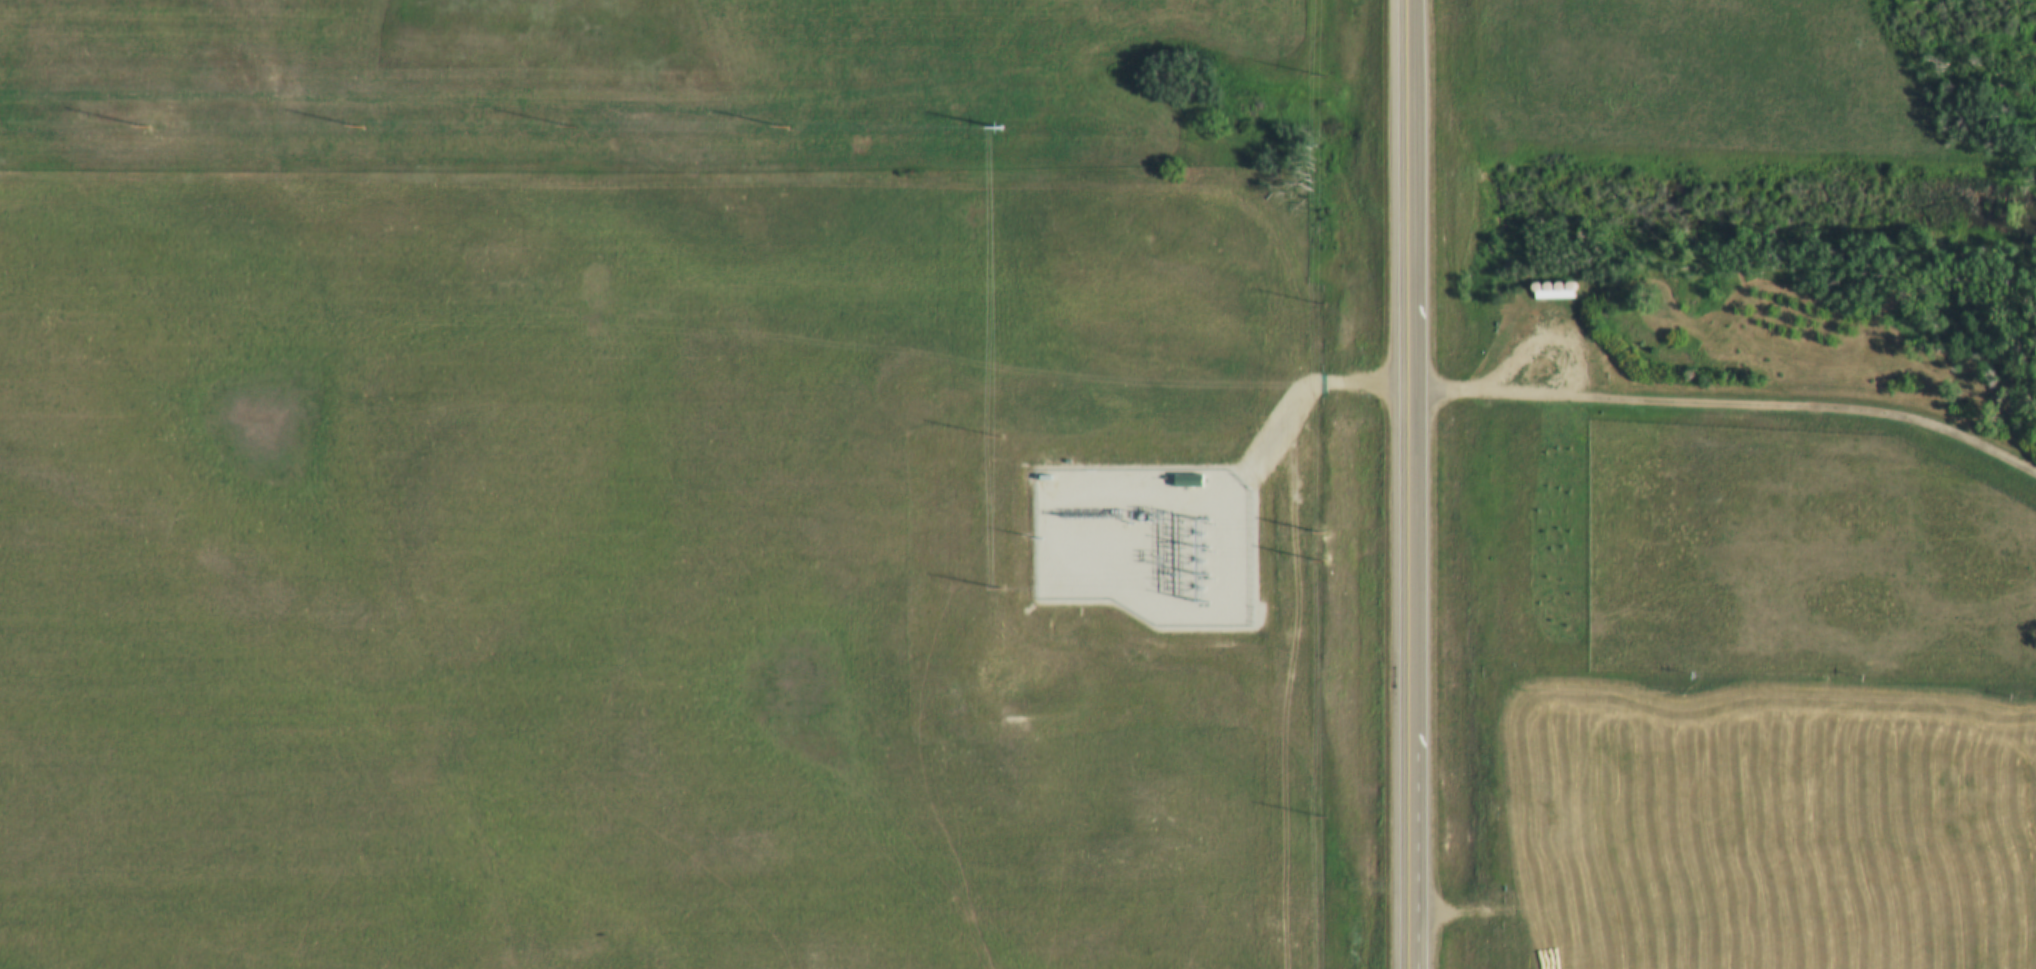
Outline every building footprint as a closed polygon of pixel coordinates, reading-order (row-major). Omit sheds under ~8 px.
[(1542,362),(1555,362),(1555,349),(1542,349),(1542,362)]
